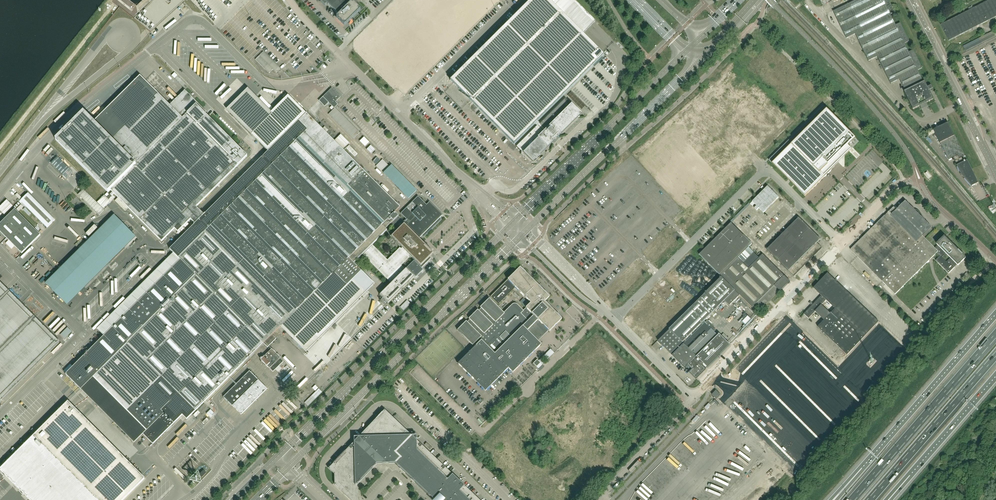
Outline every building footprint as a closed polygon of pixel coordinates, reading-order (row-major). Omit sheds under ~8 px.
[(353,0),(322,0),(321,2),(325,6),(327,4),(338,15),(352,2),(353,0)] [(537,121),(604,55),(582,34),(595,21),(574,0),(530,0),(450,80),(514,144),(535,124),(537,126),(540,123),(537,121)] [(889,0),(857,0),(833,12),(846,39),(855,34),(891,16),(896,14),(889,0)] [(956,37),(995,17),(995,0),(990,0),(941,25),(941,24),(941,25),(949,41),(956,37)] [(352,2),(338,15),(339,15),(336,18),(345,26),(361,11),(352,2)] [(909,41),(900,23),(896,25),(891,16),(855,34),(868,61),(877,57),(904,43),(909,41)] [(585,37),(590,41),(595,35),(590,31),(585,37)] [(992,34),(967,45),(969,49),(970,49),(969,47),(975,44),(980,42),(981,44),(993,39),(992,34)] [(922,68),(913,50),(909,52),(904,43),(877,57),(891,84),(900,79),(904,88),(910,86),(916,82),(922,79),(918,70),(922,68)] [(255,60),(266,70),(273,62),(263,52),(255,60)] [(593,70),(579,82),(590,94),(592,92),(597,97),(612,83),(608,79),(602,84),(594,75),(596,73),(593,70)] [(179,96),(170,105),(140,76),(94,122),(83,112),(55,140),(108,192),(109,191),(110,190),(162,241),(167,236),(179,224),(182,228),(190,219),(195,223),(193,225),(194,225),(169,249),(170,249),(180,260),(104,336),(65,374),(80,389),(93,376),(127,411),(143,426),(144,428),(147,430),(146,431),(143,434),(153,444),(156,441),(182,415),(187,419),(191,415),(196,410),(216,391),(239,367),(246,360),(263,343),(267,347),(276,339),(272,335),(280,327),(317,290),(330,302),(353,279),(361,271),(360,269),(358,268),(353,263),(355,261),(356,260),(363,254),(392,283),(389,286),(388,287),(387,287),(386,288),(384,291),(379,295),(383,298),(387,302),(388,303),(393,298),(414,277),(406,269),(405,270),(401,265),(409,257),(408,256),(411,253),(414,256),(415,257),(415,256),(417,258),(407,268),(412,273),(414,275),(416,277),(417,276),(423,270),(421,268),(431,258),(430,257),(433,253),(425,245),(423,243),(419,239),(422,235),(424,237),(441,220),(439,218),(443,215),(429,201),(428,201),(426,204),(418,197),(401,214),(406,219),(404,222),(398,216),(395,212),(400,207),(343,150),(315,122),(309,116),(306,113),(299,121),(292,127),(272,147),(267,152),(263,156),(256,163),(238,181),(204,215),(196,207),(230,173),(247,156),(200,109),(202,108),(185,90),(184,91),(183,92),(180,95),(179,96)] [(933,100),(929,91),(933,89),(931,85),(931,86),(927,87),(925,81),(918,85),(916,82),(910,86),(911,88),(904,92),(913,110),(913,109),(933,100)] [(299,121),(306,113),(288,95),(271,112),(247,88),(226,110),(267,152),(272,147),(292,127),(299,121)] [(331,91),(325,96),(328,99),(327,100),(326,100),(329,103),(332,106),(330,108),(332,110),(337,105),(335,103),(340,97),(335,92),(333,93),(331,91)] [(517,146),(530,159),(532,162),(553,142),(558,138),(558,137),(581,113),(572,104),(571,104),(565,98),(517,146)] [(769,160),(772,164),(788,180),(790,182),(793,185),(794,186),(805,197),(806,196),(805,195),(830,170),(830,166),(835,166),(842,159),(842,155),(845,155),(849,151),(852,149),(853,148),(859,142),(850,133),(849,132),(847,130),(823,106),(821,108),(819,110),(773,156),(769,160)] [(359,133),(334,108),(328,114),(352,139),(359,133)] [(979,183),(967,160),(966,161),(964,157),(965,156),(955,136),(948,123),(933,130),(940,143),(949,160),(954,158),(957,165),(957,166),(961,175),(972,187),(979,183)] [(341,134),(334,141),(343,150),(350,143),(341,134)] [(364,137),(360,141),(365,147),(369,143),(364,137)] [(349,146),(346,149),(355,157),(358,154),(349,146)] [(57,157),(51,163),(62,175),(69,169),(57,157)] [(389,167),(382,159),(376,166),(383,173),(389,167)] [(417,190),(402,176),(391,165),(383,173),(408,199),(417,190)] [(768,187),(750,204),(752,206),(755,204),(757,206),(755,208),(757,211),(759,208),(763,213),(779,197),(768,187)] [(83,189),(78,195),(99,215),(104,210),(83,189)] [(15,209),(22,202),(47,228),(55,220),(28,193),(23,199),(17,193),(15,195),(20,201),(6,215),(8,216),(0,224),(0,232),(22,253),(30,245),(40,235),(15,209)] [(104,195),(97,203),(103,209),(111,202),(104,195)] [(117,199),(115,201),(126,211),(128,209),(117,199)] [(0,206),(0,211),(4,215),(13,206),(7,200),(0,206)] [(935,248),(919,232),(927,225),(926,225),(923,222),(920,219),(920,218),(920,219),(919,218),(921,217),(918,218),(918,217),(918,216),(918,215),(918,214),(917,214),(916,214),(916,215),(915,214),(916,211),(915,213),(914,212),(911,209),(910,209),(907,206),(908,206),(907,206),(905,208),(902,205),(904,203),(904,202),(897,210),(894,207),(851,250),(858,257),(895,294),(915,274),(937,253),(933,249),(935,248)] [(63,301),(132,233),(114,215),(57,272),(53,276),(46,283),(63,301)] [(774,257),(793,276),(822,248),(816,243),(820,239),(799,218),(767,250),(774,257)] [(790,281),(784,276),(757,249),(756,249),(753,252),(748,247),(752,244),(731,223),(699,255),(701,257),(756,311),(757,310),(757,309),(758,309),(760,310),(767,302),(769,300),(779,290),(780,291),(781,290),(790,281)] [(94,225),(86,234),(89,237),(98,228),(94,225)] [(954,267),(948,261),(946,262),(942,258),(942,257),(946,253),(957,264),(958,264),(963,259),(944,239),(935,248),(933,249),(937,253),(940,256),(936,260),(935,260),(949,273),(955,267),(954,267)] [(562,319),(550,307),(548,305),(544,302),(549,297),(520,268),(490,297),(498,305),(516,288),(531,303),(529,305),(526,308),(523,310),(518,305),(517,305),(517,304),(516,304),(515,304),(515,303),(514,303),(514,304),(513,304),(512,304),(512,305),(504,313),(501,310),(489,298),(480,307),(481,308),(479,311),(478,310),(469,319),(470,320),(467,322),(466,321),(457,330),(472,345),(475,343),(477,345),(470,351),(466,355),(465,357),(458,364),(485,391),(508,368),(511,372),(513,373),(513,372),(518,368),(519,366),(521,364),(530,356),(532,354),(533,353),(535,351),(536,350),(538,348),(541,345),(536,340),(547,329),(549,332),(562,319)] [(862,369),(847,355),(879,322),(828,274),(828,273),(813,288),(814,288),(818,292),(819,293),(821,295),(813,304),(811,302),(810,304),(812,306),(804,314),(809,318),(826,300),(835,309),(818,327),(847,355),(840,362),(840,361),(836,364),(855,382),(871,365),(868,362),(865,366),(862,369)] [(730,345),(720,334),(718,336),(715,333),(712,331),(705,323),(703,322),(718,307),(725,301),(730,306),(740,296),(722,277),(669,329),(670,330),(658,341),(672,355),(685,368),(687,367),(697,377),(704,371),(707,367),(708,368),(720,355),(730,345)] [(60,342),(35,317),(35,316),(34,317),(9,291),(0,282),(0,402),(60,342)] [(869,311),(871,308),(850,288),(847,290),(869,311)] [(523,299),(520,302),(526,308),(529,305),(523,299)] [(654,333),(660,326),(640,307),(632,316),(648,332),(650,330),(654,333)] [(747,315),(745,318),(741,321),(746,325),(746,326),(752,320),(747,315)] [(708,320),(705,323),(712,331),(715,333),(718,330),(708,320)] [(241,415),(267,389),(249,371),(223,397),(241,415)] [(720,395),(716,391),(712,395),(717,399),(720,395)] [(0,469),(0,470),(29,499),(123,499),(145,479),(68,401),(10,459),(5,464),(0,469)] [(843,421),(851,412),(846,407),(838,416),(843,421)] [(390,416),(385,410),(334,463),(328,469),(333,474),(334,474),(335,485),(351,499),(357,499),(356,484),(376,463),(395,463),(434,499),(479,499),(390,416)]
